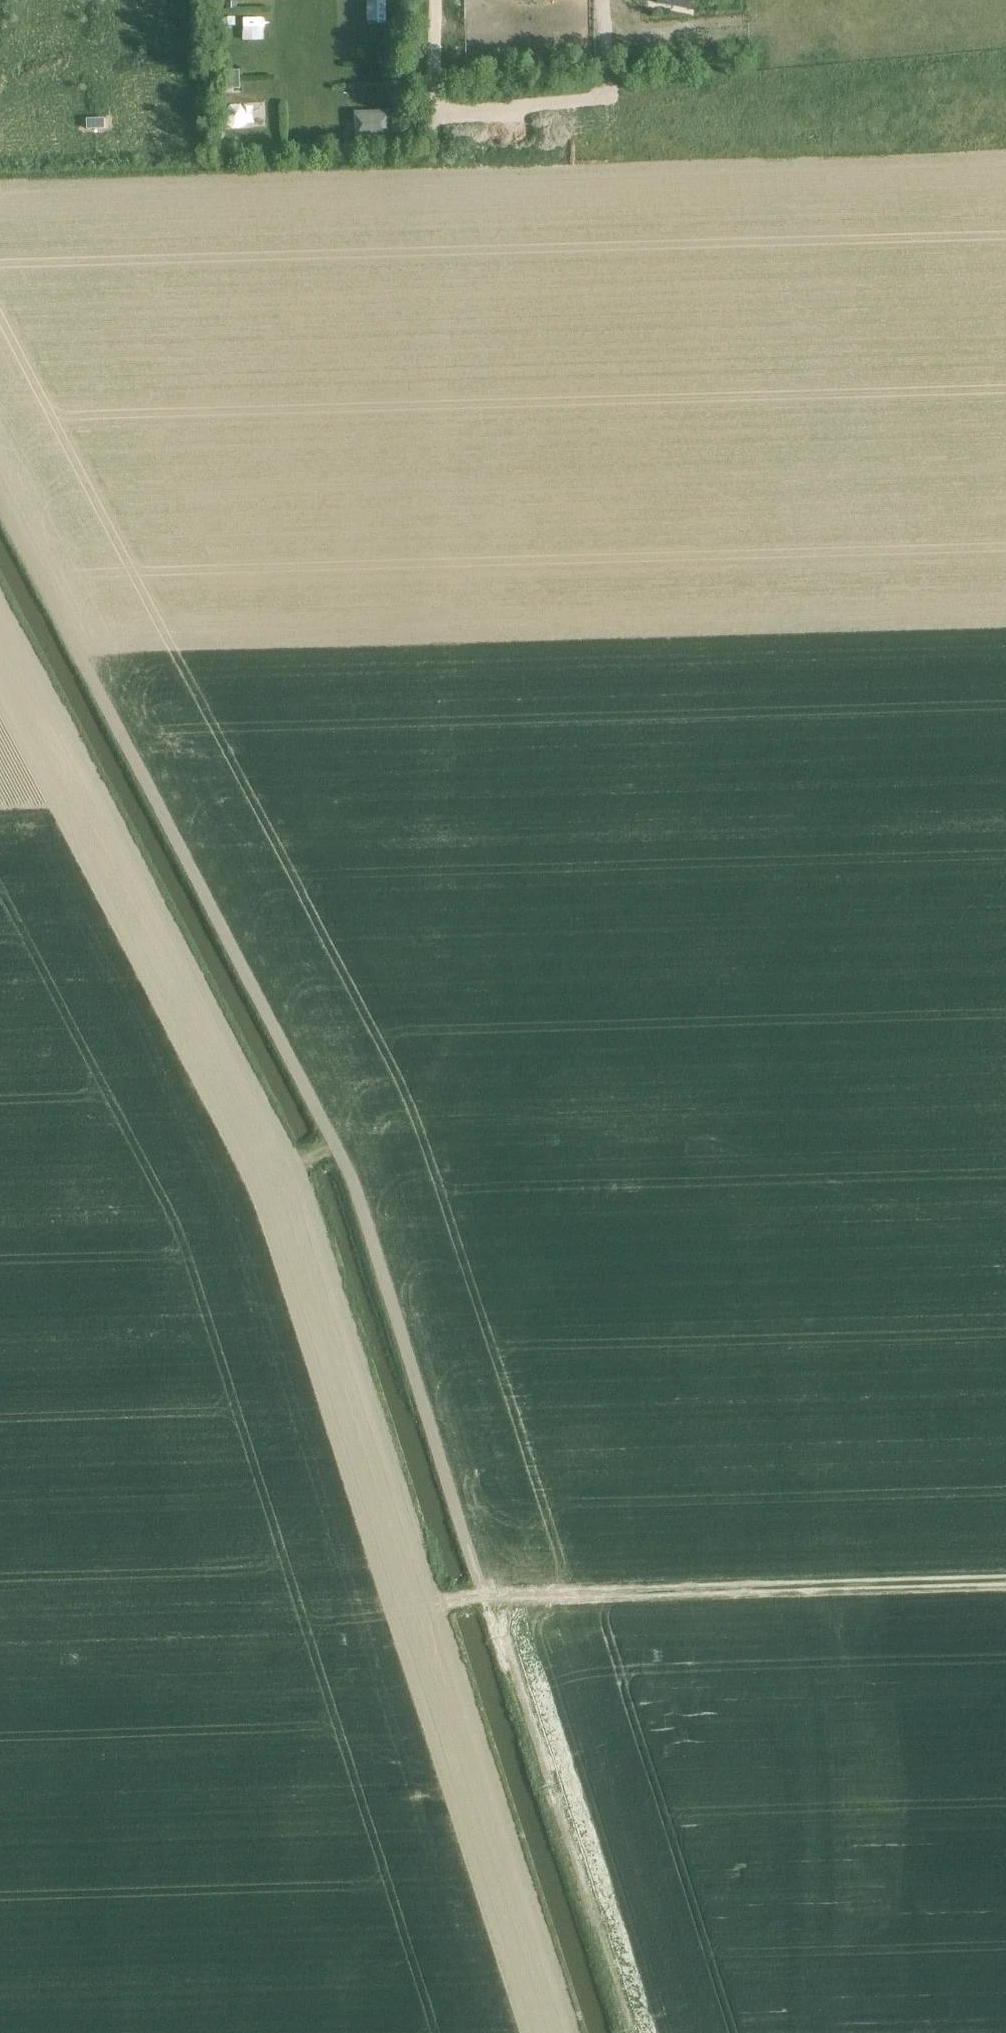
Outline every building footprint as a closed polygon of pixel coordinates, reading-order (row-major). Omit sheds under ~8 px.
[(388,53),(379,54),(379,70),(389,70),(388,53)] [(237,69),(228,69),(228,86),(238,86),(237,69)] [(103,119),(86,119),(87,128),(104,128),(103,119)]
